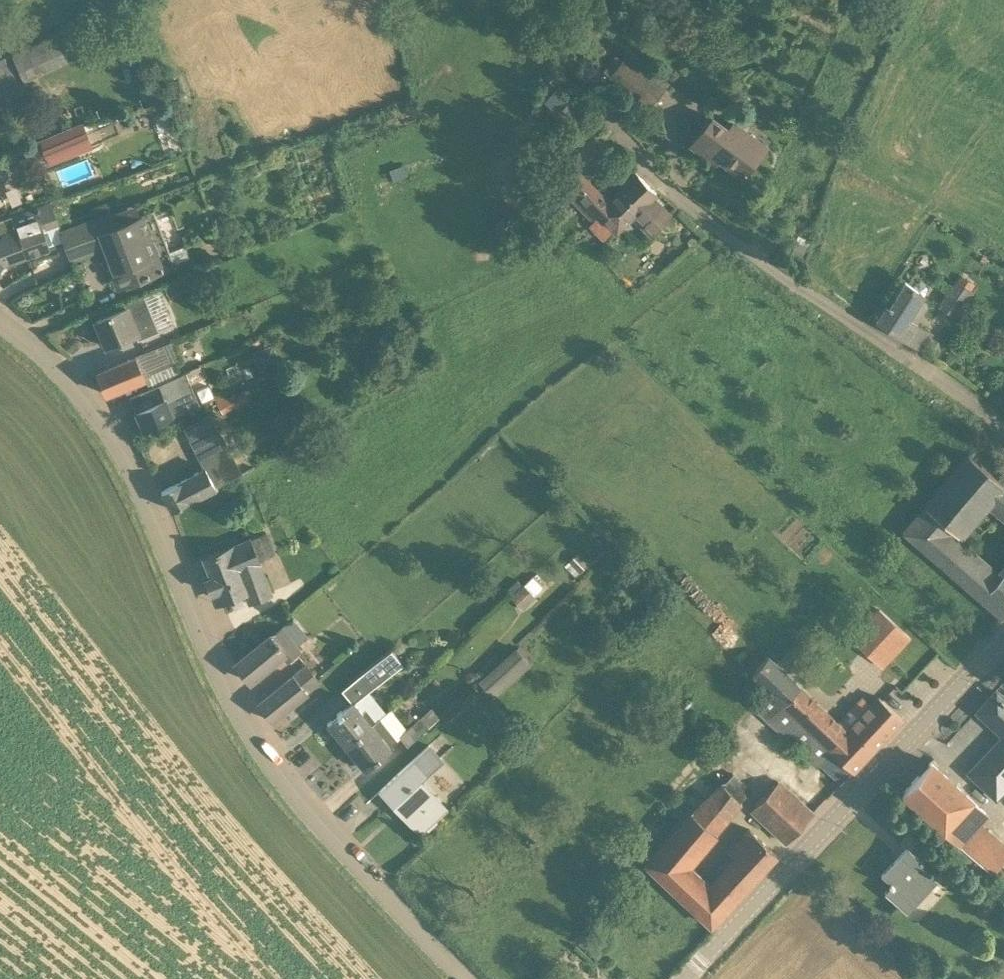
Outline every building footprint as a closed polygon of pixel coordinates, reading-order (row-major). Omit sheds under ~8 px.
[(650,108),(667,85),(627,54),(610,78),(650,108)] [(24,82),(10,55),(0,60),(0,122),(35,103),(24,82)] [(562,82),(545,96),(555,108),(572,93),(562,82)] [(570,135),(588,116),(571,99),(553,117),(570,135)] [(728,127),(713,116),(691,146),(707,159),(713,151),(745,175),(767,145),(734,120),(728,127)] [(93,147),(92,146),(83,123),(83,122),(38,140),(48,165),(93,147)] [(611,202),(565,157),(545,177),(560,192),(561,191),(598,228),(603,223),(613,234),(632,215),(652,235),(672,215),(652,196),(656,193),(638,176),(611,202)] [(24,258),(50,249),(44,230),(59,226),(51,201),(11,215),(15,230),(24,258)] [(101,250),(102,254),(116,290),(165,272),(152,235),(151,235),(143,213),(140,214),(135,204),(109,215),(108,212),(91,218),(58,230),(70,261),(101,250)] [(88,211),(91,218),(108,212),(105,205),(88,211)] [(15,230),(0,235),(0,267),(1,267),(24,258),(15,230)] [(968,291),(973,283),(962,277),(958,284),(957,283),(941,306),(954,315),(970,292),(968,291)] [(916,325),(931,302),(923,297),(925,294),(906,281),(889,308),(884,306),(875,320),(898,335),(908,320),(916,325)] [(169,295),(182,290),(178,282),(165,287),(169,295)] [(106,347),(138,334),(140,339),(155,333),(141,297),(125,303),(126,307),(95,320),(106,347)] [(149,388),(172,378),(168,367),(181,361),(172,341),(136,356),(136,357),(96,373),(105,394),(145,378),(149,388)] [(145,430),(172,417),(197,406),(183,373),(172,378),(149,388),(149,389),(130,397),(145,430)] [(221,437),(218,431),(199,441),(202,447),(194,452),(203,470),(180,481),(161,491),(171,510),(242,474),(222,437),(221,437)] [(967,454),(964,454),(920,505),(922,507),(901,531),(1001,618),(1003,615),(1003,562),(997,570),(954,533),(956,532),(962,538),(987,509),(1003,523),(1003,486),(967,454)] [(272,594),(261,564),(260,563),(259,561),(275,554),(267,532),(199,560),(212,594),(219,591),(224,602),(247,593),(250,604),(272,594)] [(580,575),(589,567),(578,555),(569,564),(580,575)] [(506,593),(509,597),(521,586),(518,582),(506,593)] [(535,597),(524,585),(523,584),(521,586),(509,597),(522,610),(535,597)] [(878,612),(852,640),(881,667),(907,640),(878,612)] [(308,637),(292,618),(281,627),(281,626),(270,635),(271,636),(235,665),(248,681),(280,654),(286,662),(301,650),(297,646),(308,637)] [(491,695),(504,683),(527,660),(516,649),(493,671),(480,683),(491,695)] [(391,650),(360,674),(372,688),(402,664),(391,650)] [(770,655),(750,676),(766,691),(782,706),(801,685),(770,655)] [(272,721),(306,693),(306,692),(320,681),(306,665),(258,704),(272,721)] [(801,685),(782,706),(831,752),(851,772),(901,718),(876,695),(856,715),(855,714),(844,726),(801,685)] [(968,773),(998,801),(1003,794),(1003,706),(992,695),(977,711),(1003,735),(968,773)] [(363,712),(355,702),(352,704),(327,724),(345,746),(376,722),(365,709),(363,712)] [(438,717),(430,708),(399,736),(407,747),(438,717)] [(390,746),(396,740),(379,719),(376,722),(345,746),(363,769),(391,746),(390,746)] [(446,807),(421,780),(442,761),(429,746),(381,790),(393,804),(394,803),(421,831),(446,807)] [(831,752),(819,765),(840,783),(851,772),(831,752)] [(1003,858),(1003,850),(977,827),(987,815),(930,763),(901,793),(956,845),(952,850),(971,866),(975,861),(990,873),(1003,858)] [(751,790),(734,773),(722,784),(721,783),(703,799),(691,813),(690,812),(645,862),(710,925),(776,854),(747,827),(726,850),(733,856),(710,883),(693,867),(717,836),(716,835),(742,804),(740,801),(751,790)] [(786,843),(812,814),(777,782),(751,810),(786,843)] [(907,914),(937,882),(920,866),(923,862),(906,847),(881,874),(892,885),(884,893),(907,914)]
